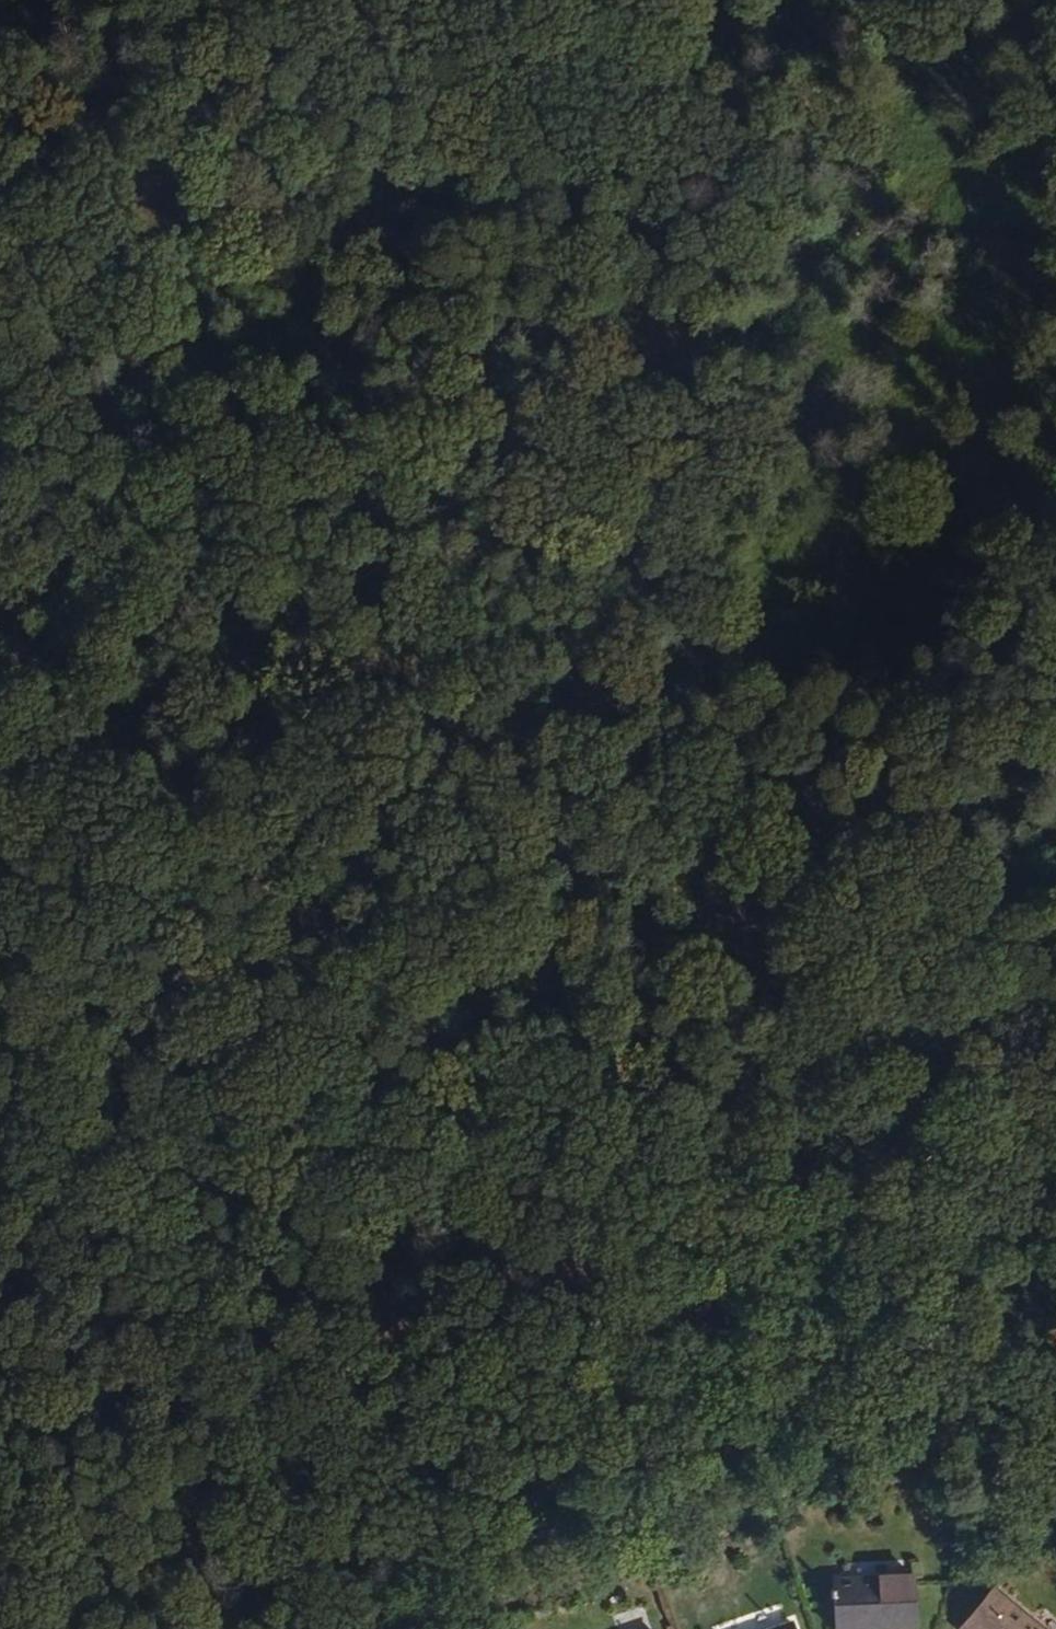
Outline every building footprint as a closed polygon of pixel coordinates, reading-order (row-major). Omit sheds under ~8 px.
[(898,1625),(896,1573),(818,1577),(820,1621),(870,1618),(870,1626),(898,1625)] [(1055,1627),(1052,1624),(1049,1615),(1036,1604),(1031,1602),(1022,1601),(1019,1599),(1005,1618),(965,1586),(934,1627),(937,1628),(1054,1628),(1055,1627)] [(870,1626),(870,1618),(820,1621),(821,1628),(870,1626)] [(779,1619),(747,1628),(782,1628),(779,1619)]
